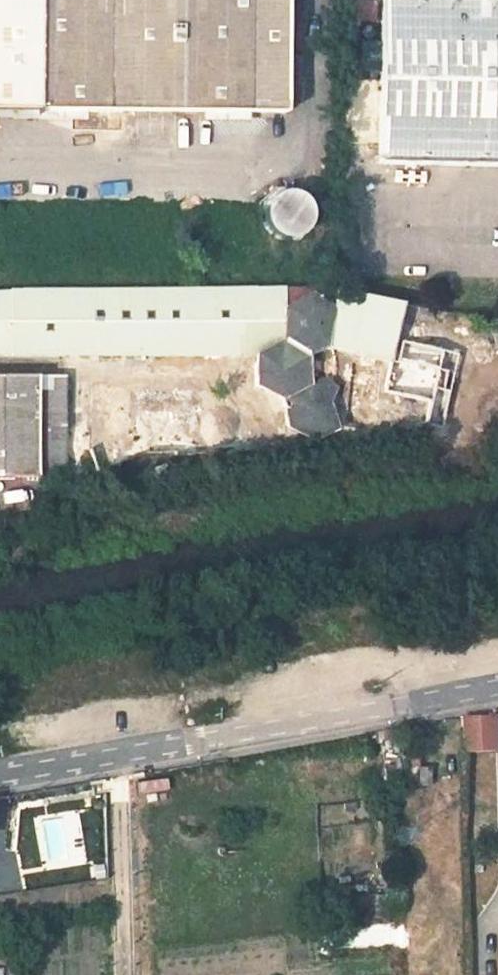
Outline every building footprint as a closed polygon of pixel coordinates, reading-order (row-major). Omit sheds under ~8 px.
[(35,95),(37,0),(0,0),(0,94),(35,95)] [(35,95),(278,100),(279,0),(37,0),(35,95)] [(378,162),(497,164),(497,0),(381,0),(378,162)] [(430,178),(430,166),(403,165),(403,177),(430,178)] [(278,237),(286,238),(294,237),(301,233),(306,226),(309,219),(309,211),(306,203),(301,197),(294,193),(286,191),(277,193),(270,197),(265,203),(262,211),(262,219),(265,226),(270,233),(278,237)] [(0,290),(0,355),(259,354),(261,384),(289,397),(313,384),(312,354),(325,349),(497,387),(497,327),(340,295),(307,288),(0,290)] [(64,377),(0,377),(0,478),(63,479),(64,377)] [(462,725),(463,752),(492,751),(492,725),(462,725)] [(406,786),(431,785),(430,767),(418,768),(416,755),(402,755),(403,768),(405,768),(406,786)]
